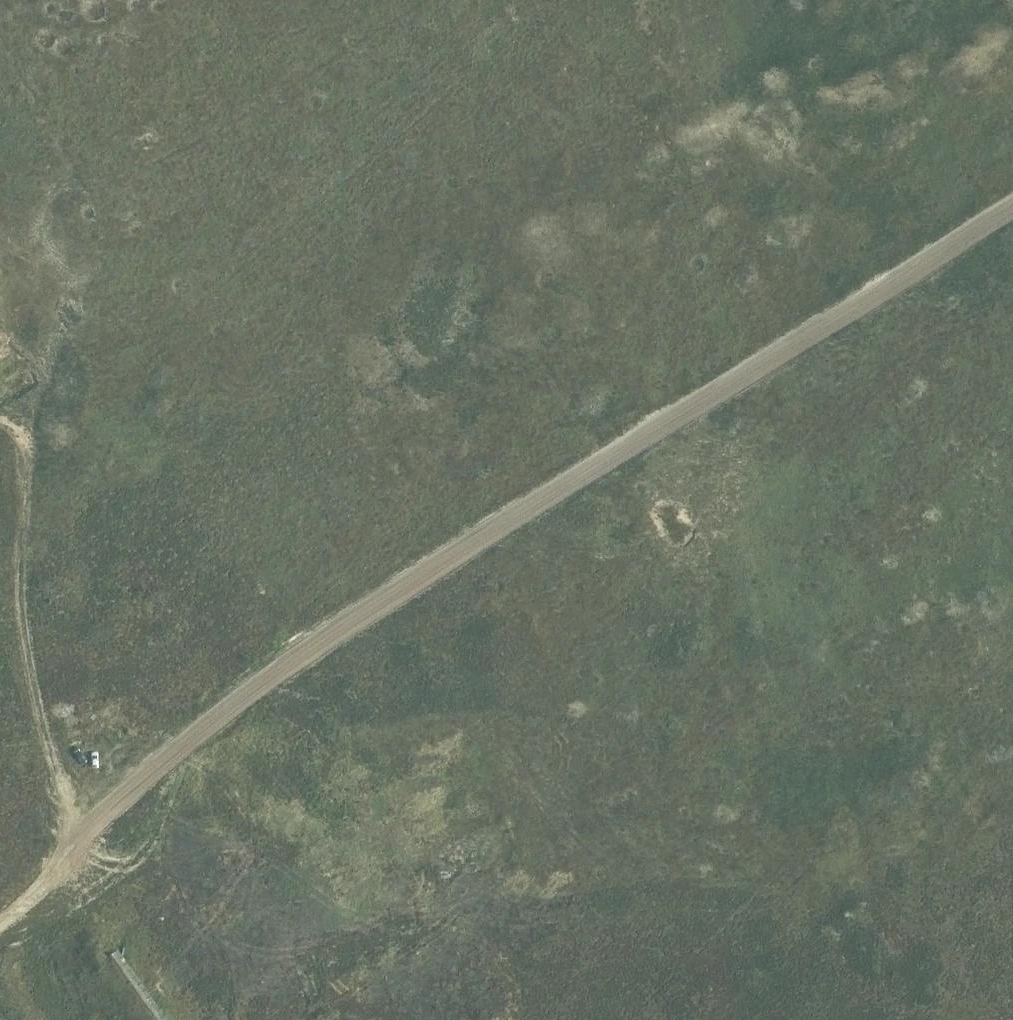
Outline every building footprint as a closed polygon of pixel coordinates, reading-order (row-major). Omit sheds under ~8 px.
[(29,371),(15,376),(20,389),(34,384),(29,371)] [(70,716),(71,705),(55,704),(55,714),(70,716)] [(66,747),(71,757),(87,749),(83,740),(66,747)]
